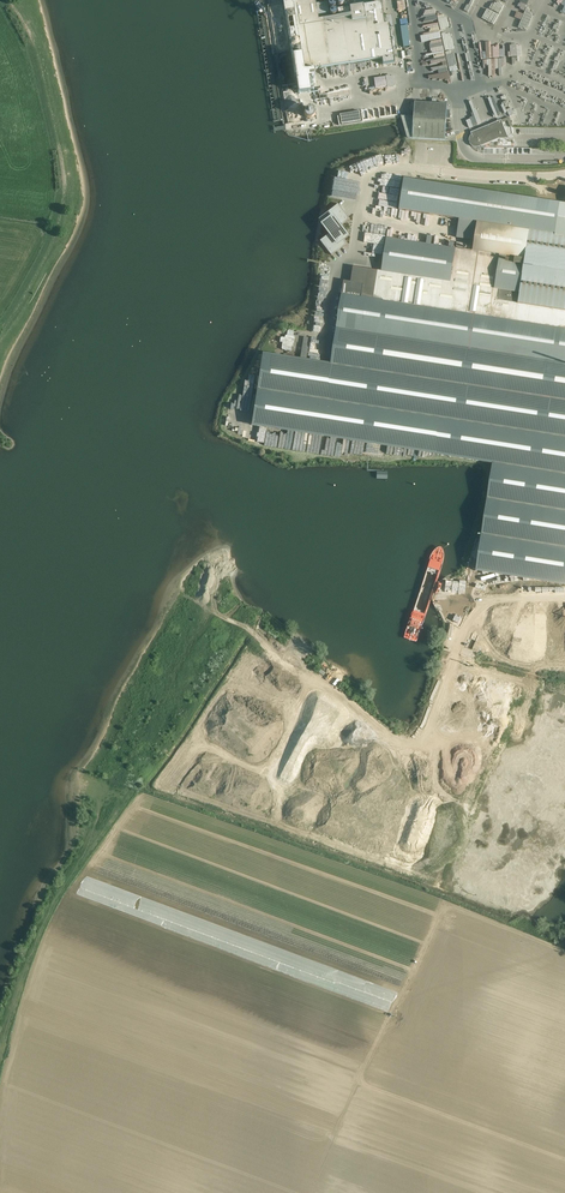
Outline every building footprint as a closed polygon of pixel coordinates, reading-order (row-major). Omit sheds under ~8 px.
[(379,59),(381,67),(394,65),(393,57),(388,24),(384,24),(381,3),(337,9),(338,16),(329,18),(326,3),(316,5),(316,0),(284,0),(284,2),(283,2),(291,57),(295,78),(304,77),(304,70),(379,59)] [(493,12),(487,25),(498,30),(504,17),(493,12)] [(411,46),(409,25),(402,25),(403,46),(411,46)] [(414,116),(401,115),(401,116),(407,137),(445,140),(447,103),(415,102),(414,116)] [(309,119),(310,119),(311,118),(312,118),(313,117),(314,117),(314,116),(314,115),(315,115),(315,114),(315,113),(315,112),(314,111),(314,110),(313,109),(312,109),(312,108),(311,108),(310,108),(309,108),(308,108),(307,108),(306,109),(305,109),(305,110),(304,111),(304,112),(304,113),(304,114),(304,115),(304,116),(305,117),(306,117),(306,118),(307,118),(308,118),(309,119)] [(381,117),(396,115),(395,108),(380,110),(381,117)] [(360,111),(340,114),(341,124),(362,121),(360,111)] [(511,116),(504,118),(507,133),(515,131),(511,116)] [(474,147),(476,147),(477,147),(479,147),(481,146),(498,139),(509,138),(501,120),(471,132),(472,134),(470,136),(469,138),(469,139),(469,141),(469,142),(470,143),(470,144),(471,145),(473,146),(474,147)] [(333,178),(331,189),(346,190),(348,172),(336,170),(335,178),(333,178)] [(404,179),(400,210),(477,222),(473,251),(387,237),(382,271),(366,269),(363,284),(344,281),(337,327),(378,333),(564,363),(564,203),(404,179)] [(331,189),(330,196),(339,198),(340,191),(331,189)] [(329,233),(319,240),(331,255),(346,244),(342,239),(347,235),(340,226),(349,219),(338,204),(323,215),(326,220),(322,224),(329,233)] [(337,327),(331,364),(261,353),(250,423),(493,461),(476,570),(564,584),(564,363),(378,333),(337,327)] [(284,350),(285,351),(286,350),(291,350),(292,350),(292,346),(293,346),(293,344),(294,344),(295,337),(295,336),(294,336),(294,332),(293,331),(288,330),(287,331),(287,335),(286,335),(285,336),(285,337),(281,337),(280,338),(280,342),(282,342),(282,349),(284,350)] [(457,607),(455,612),(449,609),(446,613),(459,620),(463,611),(457,607)]
